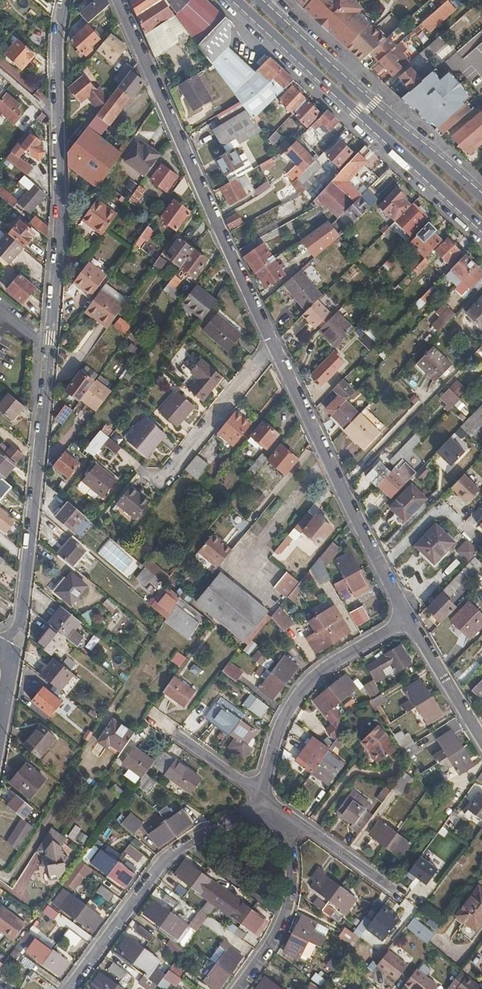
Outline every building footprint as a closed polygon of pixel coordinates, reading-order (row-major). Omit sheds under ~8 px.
[(80,14),(88,24),(110,5),(108,0),(96,0),(80,14)] [(137,17),(162,0),(129,0),(137,17)] [(163,0),(162,0),(137,17),(145,35),(175,16),(163,0)] [(172,3),(172,4),(178,13),(191,0),(170,0),(172,3)] [(176,16),(190,35),(198,46),(226,18),(206,0),(191,0),(176,16)] [(316,19),(315,20),(328,32),(329,31),(361,61),(386,39),(357,14),(362,9),(353,0),(294,0),(316,19)] [(455,10),(447,1),(422,23),(430,32),(455,10)] [(176,16),(175,16),(145,35),(155,58),(190,35),(176,16)] [(232,23),(226,18),(198,46),(212,65),(240,102),(253,120),(276,98),(281,93),(294,80),(276,63),(271,58),(256,72),(229,48),(230,46),(232,23)] [(88,25),(71,40),(83,54),(100,39),(88,25)] [(450,40),(444,33),(438,37),(445,45),(450,40)] [(111,34),(97,51),(114,64),(127,47),(111,34)] [(422,51),(429,59),(445,45),(438,37),(422,51)] [(17,39),(4,53),(23,70),(36,56),(17,39)] [(371,52),(379,61),(395,47),(387,39),(371,52)] [(379,61),(393,76),(410,62),(402,53),(406,49),(400,42),(395,47),(379,61)] [(426,60),(429,59),(422,51),(420,53),(426,60)] [(399,77),(411,90),(429,74),(422,66),(417,71),(412,66),(399,77)] [(435,69),(432,72),(441,82),(444,79),(435,69)] [(96,116),(109,126),(121,111),(121,110),(131,97),(133,98),(145,83),(130,72),(108,100),(101,110),(99,112),(96,116)] [(411,90),(401,99),(411,108),(414,105),(419,112),(417,113),(429,124),(431,122),(444,134),(470,111),(463,102),(466,100),(469,97),(449,74),(444,79),(441,82),(432,72),(429,74),(411,90)] [(197,74),(178,85),(194,112),(213,101),(197,74)] [(108,100),(99,85),(95,88),(85,75),(69,88),(82,102),(87,98),(89,96),(101,110),(108,100)] [(293,87),(284,96),(279,101),(293,114),(307,100),(293,87)] [(2,114),(14,124),(23,114),(17,109),(20,105),(7,94),(0,103),(0,112),(2,114)] [(87,98),(99,112),(101,110),(89,96),(87,98)] [(321,113),(307,100),(293,114),(307,127),(321,113)] [(463,102),(470,111),(473,109),(466,100),(463,102)] [(240,102),(217,115),(222,124),(212,130),(222,146),(235,138),(240,145),(262,131),(253,120),(240,102)] [(339,121),(328,110),(312,126),(316,130),(320,127),(327,133),(339,121)] [(452,137),(465,152),(467,151),(481,138),(481,111),(452,137)] [(88,127),(101,137),(109,126),(96,116),(88,127)] [(431,122),(429,124),(442,136),(444,134),(431,122)] [(97,188),(102,181),(122,154),(101,137),(88,127),(68,153),(68,165),(97,188)] [(320,136),(310,127),(303,134),(313,143),(320,136)] [(276,131),(269,139),(273,145),(282,136),(276,131)] [(24,134),(5,159),(27,175),(33,167),(20,157),(25,151),(39,161),(46,152),(41,148),(42,146),(40,145),(42,142),(31,134),(28,137),(24,134)] [(286,140),(276,149),(279,154),(281,156),(284,153),(291,146),(286,140)] [(297,141),(291,146),(284,153),(289,159),(296,165),(290,172),(297,179),(298,178),(316,160),(300,144),(297,141)] [(341,141),(326,157),(339,168),(353,152),(341,141)] [(124,162),(145,177),(157,161),(161,155),(145,144),(143,147),(138,143),(124,162)] [(372,151),(366,145),(331,182),(343,192),(355,203),(362,195),(347,181),(364,163),(367,160),(365,159),(372,151)] [(229,183),(237,178),(252,170),(247,163),(252,160),(248,154),(243,156),(238,146),(216,159),(229,183)] [(284,153),(281,156),(287,162),(289,159),(284,153)] [(322,166),(316,160),(298,178),(306,190),(307,191),(317,180),(313,175),(322,166)] [(157,161),(145,177),(167,192),(179,176),(157,161)] [(379,179),(364,163),(347,181),(362,195),(367,191),(370,187),(379,179)] [(14,208),(19,203),(31,213),(46,195),(10,164),(8,167),(14,172),(12,175),(29,190),(19,202),(1,186),(0,187),(0,196),(0,197),(8,204),(14,208)] [(297,179),(290,172),(287,174),(294,181),(297,179)] [(229,183),(220,188),(231,206),(247,197),(237,178),(229,183)] [(291,184),(299,195),(306,190),(298,178),(297,179),(294,181),(291,184)] [(257,189),(261,195),(271,187),(268,181),(257,189)] [(314,201),(318,206),(319,207),(322,204),(328,209),(343,192),(331,182),(314,201)] [(140,185),(128,201),(135,206),(147,190),(140,185)] [(370,187),(367,191),(377,202),(381,198),(370,187)] [(395,222),(411,205),(404,198),(406,197),(397,188),(379,207),(389,217),(389,216),(395,222)] [(355,203),(345,212),(355,223),(377,202),(367,191),(362,195),(355,203)] [(343,192),(328,209),(338,219),(345,212),(355,203),(343,192)] [(119,200),(125,204),(128,200),(122,196),(119,200)] [(0,197),(0,201),(6,206),(8,204),(0,197)] [(105,231),(117,214),(97,200),(82,220),(102,235),(105,231)] [(174,200),(160,219),(177,231),(190,212),(174,200)] [(428,217),(414,203),(411,205),(395,222),(409,236),(428,217)] [(238,214),(226,220),(228,224),(230,228),(230,229),(242,223),(238,214)] [(30,223),(48,238),(49,227),(35,216),(30,223)] [(8,234),(24,248),(32,238),(36,233),(30,228),(31,227),(21,219),(8,234)] [(302,240),(301,241),(315,259),(341,236),(331,225),(329,221),(313,232),(302,240)] [(424,260),(443,240),(435,232),(437,230),(429,223),(416,236),(417,236),(409,244),(424,260)] [(387,225),(380,231),(383,234),(389,228),(387,225)] [(140,237),(145,241),(147,242),(155,231),(148,226),(140,237)] [(302,240),(313,232),(310,227),(298,235),(302,240)] [(393,231),(390,228),(384,233),(387,236),(393,231)] [(6,233),(0,240),(0,257),(9,265),(24,248),(8,234),(6,233)] [(140,237),(135,244),(140,248),(145,241),(140,237)] [(179,238),(169,252),(174,256),(171,261),(180,268),(194,250),(179,238)] [(340,238),(334,243),(342,252),(345,250),(348,248),(340,238)] [(448,238),(435,251),(449,265),(462,252),(448,238)] [(245,257),(255,273),(274,259),(264,244),(245,257)] [(195,250),(181,268),(194,278),(208,260),(195,250)] [(462,281),(477,266),(466,255),(446,276),(457,287),(462,281)] [(166,261),(160,257),(152,268),(158,273),(166,261)] [(274,259),(255,273),(267,289),(286,276),(274,259)] [(88,263),(74,282),(93,296),(106,277),(88,263)] [(477,266),(462,281),(470,289),(481,277),(481,271),(477,266)] [(301,271),(283,285),(306,312),(318,300),(322,295),(301,271)] [(23,303),(36,288),(20,274),(7,290),(23,303)] [(175,275),(164,290),(176,299),(177,296),(176,288),(182,281),(175,275)] [(197,285),(182,304),(203,320),(218,302),(197,285)] [(436,292),(432,288),(424,296),(421,299),(425,303),(436,292)] [(119,313),(97,296),(82,316),(104,333),(119,313)] [(467,313),(481,329),(481,297),(467,313)] [(306,312),(302,316),(315,329),(318,327),(331,314),(318,300),(306,312)] [(126,308),(123,312),(128,316),(131,312),(126,308)] [(446,324),(456,314),(449,308),(440,318),(446,324)] [(27,321),(32,315),(27,312),(23,317),(27,321)] [(320,329),(319,331),(336,348),(355,330),(337,312),(334,316),(320,329)] [(217,313),(203,330),(228,352),(241,337),(229,326),(230,324),(217,313)] [(331,314),(318,327),(320,329),(334,316),(331,314)] [(113,326),(125,335),(131,327),(120,318),(113,326)] [(443,328),(446,324),(440,318),(435,323),(442,329),(443,328)] [(132,343),(128,347),(135,352),(138,349),(132,343)] [(433,347),(416,364),(435,383),(452,365),(433,347)] [(356,350),(349,357),(355,365),(363,358),(356,350)] [(190,390),(203,401),(223,376),(210,365),(209,366),(202,360),(191,373),(198,380),(190,390)] [(66,391),(80,402),(82,399),(95,382),(80,371),(66,391)] [(129,371),(125,376),(129,380),(133,375),(129,371)] [(313,379),(328,394),(333,390),(336,387),(321,371),(313,379)] [(124,377),(120,382),(129,390),(133,385),(124,377)] [(110,391),(96,380),(95,382),(82,399),(96,410),(110,391)] [(336,387),(333,390),(338,396),(326,409),(332,416),(346,401),(355,392),(343,380),(336,387)] [(459,397),(467,389),(456,380),(449,388),(459,397)] [(448,412),(454,405),(460,399),(449,389),(440,398),(449,406),(446,410),(448,412)] [(178,392),(160,412),(177,427),(195,407),(178,392)] [(25,407),(9,393),(0,403),(0,411),(13,422),(25,407)] [(332,416),(345,429),(346,429),(360,414),(346,401),(332,416)] [(468,419),(461,427),(471,437),(481,426),(481,405),(468,419)] [(56,419),(63,424),(71,413),(65,408),(56,419)] [(366,409),(360,413),(381,433),(385,427),(366,409)] [(218,433),(233,446),(251,424),(236,412),(218,433)] [(381,433),(360,413),(360,414),(346,429),(345,429),(343,431),(364,450),(381,433)] [(332,416),(330,418),(343,431),(345,429),(332,416)] [(146,418),(127,441),(147,457),(166,435),(146,418)] [(251,436),(251,437),(261,445),(267,449),(279,435),(264,422),(251,436)] [(396,467),(424,437),(418,432),(390,461),(396,467)] [(431,457),(447,472),(470,448),(455,433),(431,457)] [(261,445),(251,437),(248,441),(257,449),(261,445)] [(77,438),(71,443),(79,452),(85,447),(77,438)] [(108,439),(104,446),(116,454),(121,446),(108,439)] [(87,452),(93,456),(100,448),(94,443),(87,452)] [(4,479),(16,465),(24,455),(13,446),(9,450),(1,444),(0,445),(0,476),(4,479)] [(281,445),(268,461),(285,475),(299,459),(281,445)] [(64,452),(53,466),(69,479),(80,464),(64,452)] [(248,482),(268,458),(262,453),(242,477),(248,482)] [(210,465),(197,455),(185,470),(198,480),(210,465)] [(377,487),(377,486),(391,472),(380,462),(366,476),(377,487)] [(391,499),(416,473),(406,462),(398,470),(395,467),(391,472),(377,486),(391,499)] [(97,463),(82,481),(103,499),(118,480),(97,463)] [(424,466),(415,475),(422,482),(430,472),(424,466)] [(465,484),(481,500),(481,466),(465,484)] [(1,500),(12,487),(0,476),(0,499),(1,500)] [(405,521),(416,510),(427,499),(412,485),(390,507),(398,514),(405,521)] [(130,486),(116,504),(136,520),(150,503),(130,486)] [(259,491),(254,498),(260,504),(266,497),(259,491)] [(86,517),(68,501),(55,517),(72,532),(86,517)] [(16,520),(15,519),(8,514),(0,507),(0,529),(6,533),(16,520)] [(419,513),(416,510),(405,521),(398,514),(395,517),(405,527),(419,513)] [(316,517),(309,511),(288,535),(296,542),(303,532),(319,545),(334,528),(317,515),(316,517)] [(435,563),(454,543),(436,526),(417,546),(423,552),(435,563)] [(198,553),(217,569),(232,550),(213,534),(198,553)] [(287,537),(276,551),(281,555),(292,541),(287,537)] [(58,554),(73,567),(87,551),(72,538),(58,554)] [(117,542),(122,547),(126,543),(120,538),(117,542)] [(320,558),(325,568),(341,549),(333,542),(320,558)] [(457,546),(454,543),(435,563),(423,552),(420,554),(435,569),(457,546)] [(345,578),(360,570),(350,553),(336,561),(345,578)] [(165,583),(170,576),(163,571),(165,569),(157,563),(156,565),(148,558),(143,564),(165,583)] [(320,558),(311,569),(320,585),(331,579),(320,558)] [(161,580),(145,567),(142,571),(137,577),(136,578),(146,586),(150,581),(156,586),(160,581),(161,580)] [(471,576),(464,569),(449,585),(456,591),(471,576)] [(334,584),(339,593),(350,587),(355,596),(369,589),(360,570),(345,578),(334,584)] [(195,603),(218,621),(243,590),(221,572),(195,603)] [(287,572),(274,588),(287,598),(299,583),(287,572)] [(71,573),(66,579),(56,592),(64,599),(72,605),(87,586),(71,573)] [(473,577),(479,582),(481,579),(481,577),(477,573),(473,577)] [(56,592),(66,579),(63,577),(51,592),(62,601),(64,599),(56,592)] [(295,588),(299,593),(308,582),(303,578),(295,588)] [(176,604),(180,598),(181,597),(167,586),(156,600),(151,606),(166,619),(176,604)] [(293,601),(299,593),(295,588),(288,597),(293,601)] [(243,590),(218,621),(244,642),(269,611),(243,590)] [(441,593),(427,608),(442,623),(456,608),(441,593)] [(108,598),(103,604),(113,612),(119,606),(108,598)] [(200,623),(205,617),(180,598),(176,604),(200,623)] [(451,621),(469,640),(481,627),(481,614),(469,602),(451,621)] [(189,639),(200,623),(176,604),(166,619),(165,620),(189,639)] [(317,617),(333,642),(350,632),(335,606),(317,617)] [(363,606),(349,613),(356,626),(370,619),(363,606)] [(82,622),(62,607),(48,624),(51,626),(65,638),(76,647),(84,637),(75,630),(82,622)] [(278,609),(292,626),(294,624),(280,607),(278,609)] [(271,617),(284,632),(292,626),(278,609),(271,617)] [(315,653),(333,642),(317,617),(310,622),(316,633),(307,639),(315,653)] [(51,626),(37,644),(51,656),(65,638),(51,626)] [(385,656),(367,667),(376,682),(394,672),(395,673),(411,664),(407,656),(401,645),(384,655),(385,656)] [(258,651),(252,658),(264,667),(269,660),(258,651)] [(172,662),(181,667),(185,658),(176,653),(172,662)] [(40,675),(61,691),(74,675),(74,674),(51,656),(45,663),(48,665),(40,675)] [(68,657),(63,662),(72,669),(76,664),(68,657)] [(272,673),(285,683),(298,667),(284,657),(272,673)] [(230,661),(222,671),(236,682),(244,672),(230,661)] [(45,663),(37,673),(40,675),(48,665),(45,663)] [(273,699),(285,683),(272,673),(267,669),(261,677),(266,681),(260,689),(273,699)] [(74,675),(61,691),(66,695),(80,679),(74,675)] [(346,675),(330,688),(340,701),(356,688),(346,675)] [(174,676),(163,693),(184,708),(196,691),(174,676)] [(417,706),(430,698),(419,680),(406,688),(408,691),(412,698),(409,700),(401,705),(406,713),(417,706)] [(472,691),(481,701),(481,680),(472,691)] [(44,687),(32,701),(51,717),(63,703),(44,687)] [(365,687),(358,692),(365,701),(372,696),(365,687)] [(340,701),(330,688),(314,701),(333,724),(326,730),(335,741),(340,735),(341,727),(340,719),(343,716),(334,706),(340,701)] [(250,707),(256,699),(248,693),(242,701),(250,707)] [(387,701),(382,694),(372,700),(377,707),(380,705),(387,701)] [(442,715),(431,697),(430,698),(417,706),(428,724),(442,715)] [(269,707),(257,698),(256,699),(250,707),(249,709),(261,718),(269,707)] [(353,700),(344,706),(349,712),(357,705),(353,700)] [(206,717),(230,734),(240,720),(217,703),(206,717)] [(391,723),(380,705),(377,707),(388,725),(391,723)] [(91,710),(88,713),(95,718),(97,715),(91,710)] [(120,754),(134,734),(113,719),(97,741),(108,749),(110,746),(120,754)] [(240,720),(230,734),(235,738),(228,748),(244,759),(252,749),(247,745),(257,732),(240,720)] [(39,727),(24,745),(39,758),(56,738),(40,725),(39,727)] [(379,725),(361,742),(369,750),(377,763),(397,751),(386,732),(379,725)] [(403,751),(415,743),(409,733),(405,735),(402,731),(394,735),(403,751)] [(443,760),(462,748),(451,732),(438,740),(444,749),(432,756),(437,764),(443,760)] [(339,750),(345,743),(340,735),(335,741),(330,748),(333,750),(336,747),(339,750)] [(330,749),(313,737),(296,761),(312,773),(328,751),(330,749)] [(419,750),(415,743),(403,751),(410,763),(417,759),(413,753),(419,750)] [(108,749),(119,756),(120,754),(110,746),(108,749)] [(140,777),(142,779),(145,774),(155,761),(135,746),(122,764),(129,769),(125,776),(135,783),(140,777)] [(462,748),(443,760),(449,769),(454,766),(460,774),(474,766),(463,748),(462,748)] [(202,779),(163,751),(155,761),(145,774),(153,779),(159,771),(191,794),(202,779)] [(328,751),(312,773),(328,785),(344,763),(328,751)] [(443,773),(449,769),(443,760),(437,764),(443,773)] [(26,764),(10,783),(29,799),(46,779),(26,764)] [(413,778),(405,772),(392,789),(401,795),(413,778)] [(147,793),(156,782),(155,781),(153,779),(145,774),(142,779),(137,785),(147,793)] [(386,788),(381,795),(386,798),(391,791),(386,788)] [(351,827),(360,834),(373,816),(366,811),(371,804),(353,791),(338,812),(354,823),(351,827)] [(17,795),(8,806),(22,818),(24,820),(33,808),(17,795)] [(386,798),(381,795),(377,800),(382,803),(386,798)] [(465,815),(467,817),(472,811),(481,819),(481,796),(480,795),(465,815)] [(165,820),(175,835),(192,823),(181,808),(165,820)] [(132,813),(121,824),(133,835),(144,823),(132,813)] [(6,842),(18,851),(33,827),(24,820),(22,818),(6,842)] [(449,818),(444,825),(452,831),(457,825),(449,818)] [(159,848),(175,835),(165,820),(148,833),(159,848)] [(370,835),(387,847),(397,834),(380,822),(370,835)] [(413,829),(404,823),(397,834),(405,840),(413,829)] [(51,828),(36,852),(41,856),(43,867),(48,866),(50,881),(57,880),(58,880),(66,870),(65,863),(69,858),(62,853),(61,847),(67,839),(51,828)] [(397,834),(387,847),(404,859),(413,846),(405,840),(397,834)] [(86,853),(92,857),(99,848),(93,844),(86,853)] [(138,862),(144,855),(130,845),(125,853),(138,862)] [(108,876),(118,862),(101,850),(91,864),(108,876)] [(81,861),(86,865),(92,857),(86,853),(81,861)] [(463,855),(458,862),(463,866),(468,859),(463,855)] [(421,856),(409,872),(426,885),(438,869),(421,856)] [(86,879),(92,870),(86,865),(81,861),(80,861),(64,883),(75,891),(84,878),(86,879)] [(134,874),(118,862),(108,876),(124,888),(134,874)] [(191,888),(201,874),(192,866),(185,862),(175,876),(191,888)] [(330,901),(340,887),(324,875),(326,873),(320,868),(311,880),(314,883),(311,887),(330,901)] [(210,901),(220,887),(212,882),(201,874),(191,888),(210,901)] [(171,880),(167,886),(175,892),(179,886),(171,880)] [(109,902),(114,894),(101,885),(96,893),(109,902)] [(175,892),(184,898),(188,892),(179,886),(175,892)] [(456,916),(476,931),(481,923),(481,889),(479,886),(456,916)] [(216,906),(227,892),(220,887),(210,901),(216,906)] [(357,899),(340,887),(330,901),(341,909),(339,911),(344,915),(357,899)] [(54,904),(75,920),(85,906),(64,890),(54,904)] [(233,897),(227,892),(216,906),(223,911),(233,897)] [(178,903),(166,894),(162,901),(173,910),(178,903)] [(223,911),(241,924),(252,910),(242,904),(233,897),(223,911)] [(317,898),(313,904),(322,910),(326,905),(317,898)] [(144,915),(160,927),(171,913),(154,901),(144,915)] [(48,905),(42,914),(53,921),(59,913),(48,905)] [(327,905),(323,911),(331,917),(335,911),(327,905)] [(0,908),(0,931),(13,941),(26,924),(2,906),(0,908)] [(85,906),(75,920),(92,932),(102,919),(85,906)] [(261,915),(252,910),(241,924),(258,936),(268,921),(261,915)] [(420,912),(416,917),(427,925),(431,920),(420,912)] [(184,949),(188,944),(197,933),(196,932),(203,923),(195,917),(188,926),(171,913),(160,927),(158,930),(171,939),(184,949)] [(166,975),(169,970),(174,963),(178,957),(179,957),(184,949),(180,955),(166,945),(171,939),(158,930),(137,914),(135,917),(133,920),(140,926),(154,936),(149,942),(143,950),(159,961),(158,962),(161,965),(158,970),(166,975)] [(221,933),(225,928),(209,916),(205,921),(221,933)] [(308,941),(321,948),(327,937),(326,936),(313,930),(317,923),(302,916),(293,934),(308,941)] [(365,917),(358,927),(364,932),(371,922),(365,917)] [(427,944),(435,934),(414,918),(407,927),(427,944)] [(234,934),(238,928),(229,922),(225,928),(234,934)] [(313,930),(326,936),(329,929),(317,923),(313,930)] [(154,936),(140,926),(135,932),(149,942),(154,936)] [(353,947),(359,938),(345,927),(338,936),(353,947)] [(234,934),(243,941),(248,935),(238,928),(234,934)] [(356,928),(354,932),(360,937),(363,933),(356,928)] [(75,947),(81,939),(69,930),(63,938),(75,947)] [(21,941),(26,945),(33,936),(28,932),(21,941)] [(293,934),(284,953),(298,960),(308,941),(293,934)] [(117,951),(133,963),(143,950),(127,938),(117,951)] [(42,964),(52,951),(36,939),(29,947),(26,952),(42,964)] [(184,949),(171,939),(166,945),(180,955),(184,949)] [(216,964),(230,974),(243,958),(228,947),(230,944),(225,940),(220,946),(226,950),(216,964)] [(16,949),(20,953),(26,945),(21,941),(16,949)] [(210,959),(216,964),(226,950),(220,946),(210,959)] [(20,963),(25,957),(20,953),(16,949),(15,949),(10,955),(20,963)] [(144,976),(158,986),(166,975),(158,970),(161,965),(158,962),(159,961),(143,950),(133,963),(146,973),(144,976)] [(69,963),(52,951),(42,964),(59,977),(69,963)] [(407,966),(388,951),(377,966),(396,981),(407,966)] [(175,964),(187,972),(190,967),(178,959),(175,964)] [(127,973),(113,963),(108,970),(122,980),(127,973)] [(170,970),(182,979),(187,972),(175,964),(174,963),(169,970),(170,970)] [(230,974),(216,964),(204,980),(216,988),(219,988),(230,974)] [(405,984),(412,988),(434,988),(437,985),(417,969),(405,984)] [(176,987),(182,979),(170,970),(164,979),(176,987)] [(449,986),(453,988),(481,988),(481,987),(481,988),(461,972),(449,986)] [(316,973),(311,980),(322,987),(326,981),(316,973)] [(118,986),(100,974),(90,988),(92,988),(115,988),(118,986)] [(266,977),(257,988),(281,988),(266,977)] [(142,983),(151,988),(153,988),(156,986),(146,978),(142,983)]
